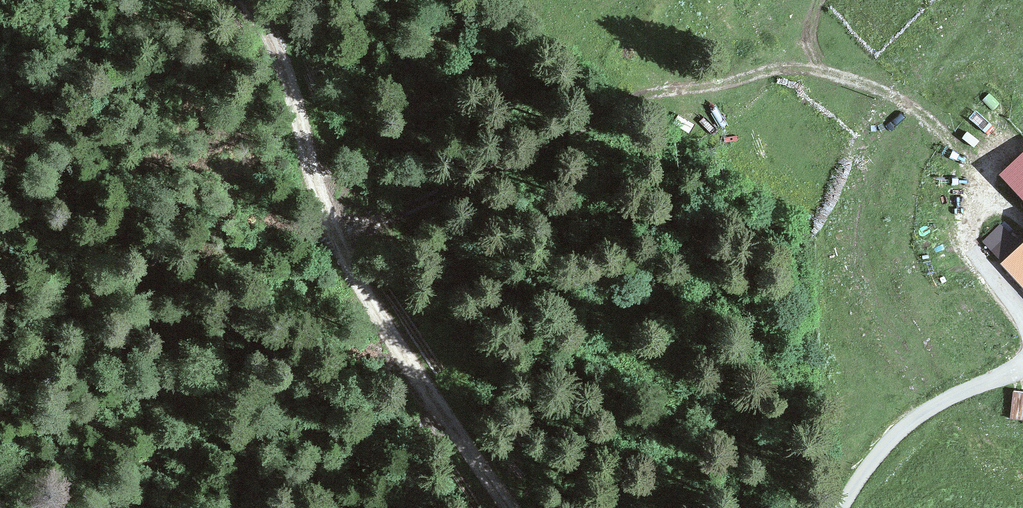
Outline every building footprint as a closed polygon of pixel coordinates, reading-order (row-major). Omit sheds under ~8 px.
[(1001,174),(1022,197),(1022,154),(1001,174)] [(1001,222),(979,242),(1022,289),(1022,245),(1001,222)] [(1013,414),(1022,414),(1022,387),(1015,386),(1013,414)]
